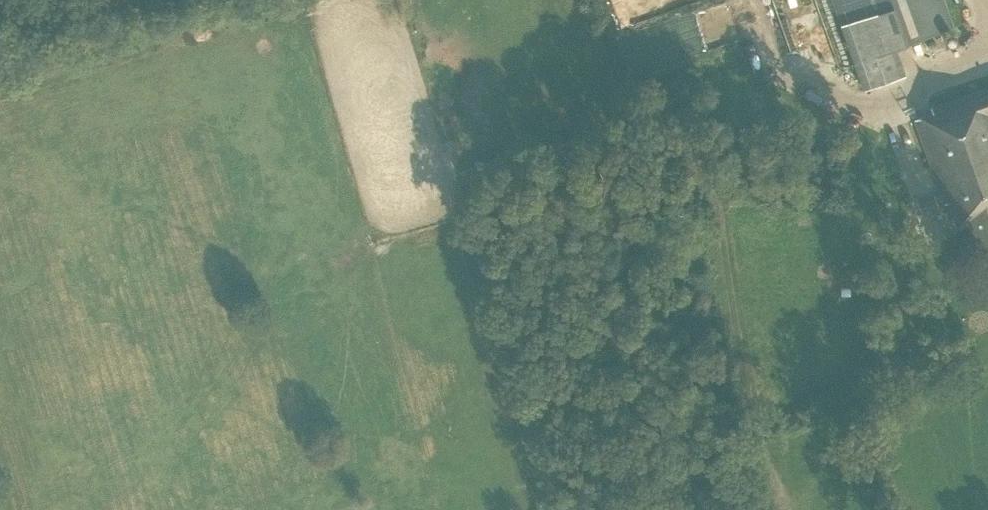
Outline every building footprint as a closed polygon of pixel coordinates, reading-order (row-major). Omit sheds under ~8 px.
[(951,29),(940,0),(835,0),(844,24),(842,25),(864,89),(905,75),(895,48),(951,29)] [(931,108),(933,114),(915,120),(945,204),(948,203),(957,228),(969,224),(978,251),(987,247),(987,88),(931,108)] [(922,212),(937,207),(934,196),(918,202),(922,212)]
